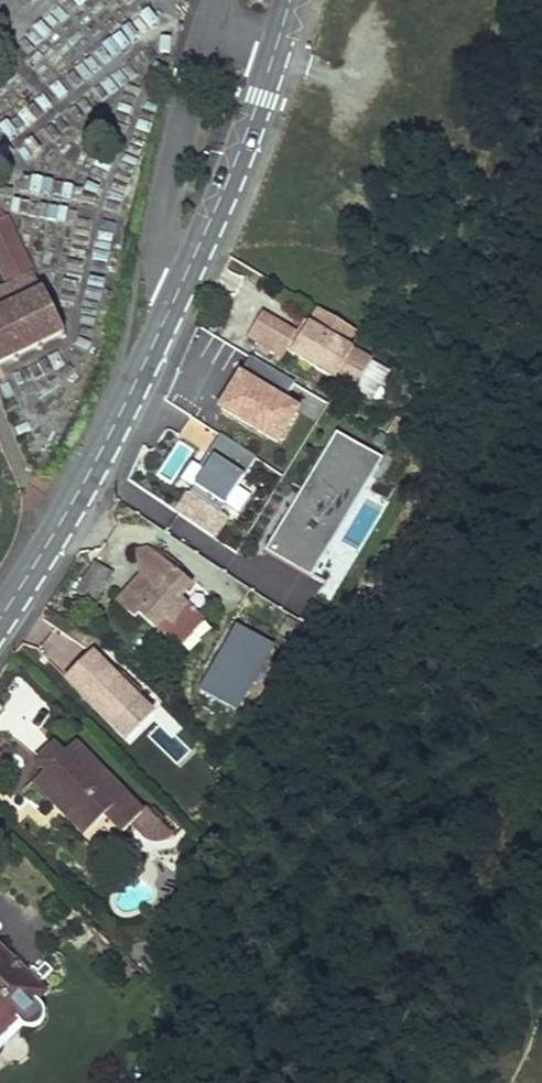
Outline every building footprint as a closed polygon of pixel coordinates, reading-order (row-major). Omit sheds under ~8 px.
[(3,218),(0,219),(0,271),(8,287),(0,290),(0,364),(64,335),(42,288),(40,289),(3,218)] [(318,308),(309,322),(348,345),(356,331),(318,308)] [(291,353),(302,335),(262,311),(247,337),(281,358),(286,350),(291,353)] [(302,335),(291,353),(353,390),(372,359),(348,345),(309,322),(302,335)] [(253,359),(244,374),(285,399),(294,384),(253,359)] [(244,374),(221,411),(278,445),(300,408),(285,399),(244,374)] [(337,432),(267,550),(313,577),(383,459),(337,432)] [(213,455),(244,476),(256,458),(220,434),(208,452),(213,455)] [(213,455),(188,493),(219,513),(244,476),(213,455)] [(219,513),(188,493),(186,491),(173,510),(215,538),(228,519),(219,513)] [(192,582),(153,549),(140,551),(150,571),(151,572),(147,577),(139,578),(118,603),(135,617),(138,613),(154,626),(163,615),(169,621),(185,601),(180,597),(192,582)] [(118,575),(96,562),(77,592),(99,605),(118,575)] [(206,618),(185,601),(169,621),(163,615),(154,626),(180,648),(206,618)] [(52,609),(28,636),(65,670),(90,643),(52,609)] [(236,626),(199,690),(236,712),(273,647),(236,626)] [(96,657),(69,684),(118,733),(145,706),(141,702),(121,682),(96,657)] [(126,678),(121,682),(141,702),(146,697),(126,678)] [(118,733),(130,745),(157,718),(145,706),(118,733)] [(147,812),(81,742),(67,754),(57,744),(39,761),(48,771),(36,783),(86,836),(108,816),(124,833),(147,812)] [(0,951),(0,1035),(42,992),(0,951)]
